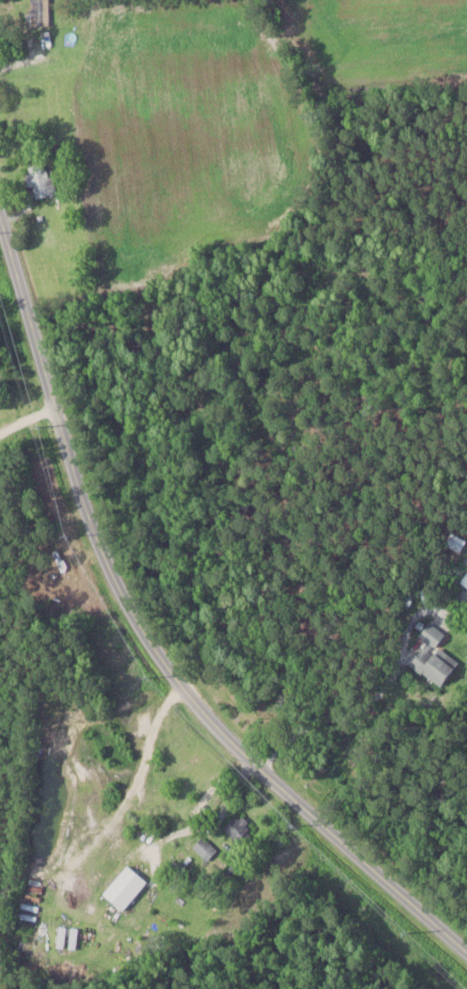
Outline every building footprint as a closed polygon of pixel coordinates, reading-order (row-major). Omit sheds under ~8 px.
[(49,25),(49,0),(32,0),(32,25),(49,25)] [(40,200),(59,185),(40,161),(22,175),(40,200)] [(440,687),(457,663),(426,643),(410,666),(440,687)] [(256,830),(238,813),(223,829),(241,846),(256,830)] [(124,911),(147,882),(127,866),(103,895),(124,911)]
